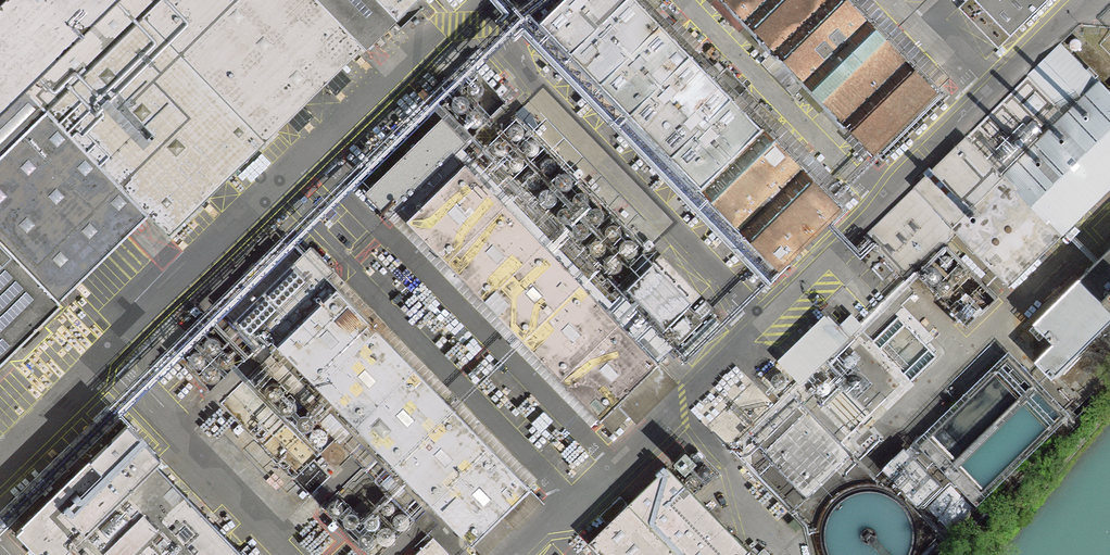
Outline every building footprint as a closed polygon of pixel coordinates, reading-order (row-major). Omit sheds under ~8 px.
[(68,302),(144,210),(170,235),(409,0),(0,0),(0,232),(68,302)] [(643,0),(567,0),(544,23),(778,269),(845,205),(643,0)] [(876,156),(939,96),(845,0),(724,0),(876,156)] [(959,8),(998,47),(1047,0),(967,0),(959,8)] [(1065,46),(868,238),(909,280),(956,234),(1009,289),(1109,191),(1109,92),(1065,46)] [(475,78),(472,79),(470,81),(469,83),(468,85),(468,88),(469,90),(470,92),(472,93),(476,94),(480,94),(483,91),(485,88),(485,85),(484,83),(482,81),(480,79),(478,78),(475,78)] [(461,92),(457,94),(455,95),(454,97),(454,100),(454,102),(454,104),(456,106),(458,108),(462,109),(465,108),(468,105),(470,102),(470,99),(469,97),(468,95),(466,93),(463,92),(461,92)] [(475,109),(472,110),(470,112),(469,114),(468,116),(468,119),(469,121),(470,123),(472,124),(476,125),(480,125),(483,122),(484,118),(484,116),(484,114),(482,111),(480,110),(478,109),(475,109)] [(442,116),(365,191),(389,215),(466,140),(442,116)] [(514,121),(511,123),(509,124),(508,126),(507,129),(507,131),(508,133),(509,135),(511,137),(515,138),(519,137),(522,134),(524,131),(524,128),(523,126),(521,124),(519,122),(517,121),(514,121)] [(498,137),(494,138),(492,140),(491,141),(490,144),(490,146),(491,149),(493,150),(495,152),(499,153),(502,152),(505,150),(507,146),(507,143),(506,142),(504,139),(503,138),(500,137),(498,137)] [(529,137),(526,138),(524,140),(523,142),(522,144),(522,147),(523,149),(524,151),(526,152),(530,153),(533,153),(537,150),(538,147),(538,144),(538,142),(536,139),(534,138),(532,137),(529,137)] [(513,152),(510,153),(508,155),(507,157),(506,159),(506,162),(507,164),(508,166),(510,167),(514,168),(517,168),(521,165),(522,161),(522,159),(522,157),(520,154),(518,153),(516,152),(513,152)] [(547,155),(544,156),(542,158),(541,160),(540,162),(540,165),(541,167),(542,169),(544,170),(548,171),(552,171),(555,168),(556,165),(556,162),(556,160),(554,157),(552,156),(550,155),(547,155)] [(465,161),(409,217),(605,416),(662,361),(465,161)] [(563,168),(560,169),(558,171),(557,172),(556,175),(556,177),(557,180),(558,181),(560,183),(564,184),(568,183),(571,181),(572,177),(572,174),(572,173),(570,170),(568,169),(566,168),(563,168)] [(531,170),(528,171),(525,173),(524,175),(524,177),(524,180),(525,182),(526,184),(528,185),(532,186),(535,186),(539,183),(540,179),(540,177),(539,175),(538,172),(536,171),(533,170),(531,170)] [(547,184),(544,185),(542,187),(541,189),(540,191),(540,194),(541,196),(542,198),(544,199),(548,200),(551,200),(555,197),(556,194),(556,191),(556,189),(554,186),(552,185),(550,184),(547,184)] [(582,187),(578,188),(576,190),(575,192),(574,194),(575,197),(575,199),(577,201),(579,202),(583,203),(586,203),(589,200),(591,197),(591,194),(590,192),(589,190),(587,188),(584,187),(582,187)] [(597,201),(593,203),(591,204),(590,206),(589,209),(589,211),(590,213),(592,215),(594,217),(598,218),(601,217),(604,214),(606,211),(606,208),(605,206),(603,204),(602,202),(599,201),(597,201)] [(564,202),(560,203),(558,205),(557,207),(557,209),(557,211),(558,214),(559,216),(561,217),(565,218),(568,217),(572,215),(573,211),(573,209),(572,207),(571,204),(569,203),(566,202),(564,202)] [(580,217),(576,218),(574,220),(573,222),(573,224),(573,227),(574,229),(575,231),(577,232),(581,233),(584,233),(588,230),(589,227),(589,224),(588,222),(587,219),(585,218),(582,217),(580,217)] [(613,222),(610,223),(608,225),(607,227),(606,229),(606,232),(607,234),(608,236),(610,238),(614,239),(618,238),(621,235),(622,232),(622,229),(622,227),(620,225),(618,223),(616,222),(613,222)] [(0,232),(0,367),(68,302),(0,232)] [(597,237),(594,238),(591,240),(590,242),(590,244),(590,247),(591,249),(592,251),(594,252),(598,254),(601,253),(605,250),(606,247),(606,244),(606,242),(604,240),(602,238),(599,237),(597,237)] [(629,237),(625,238),(623,240),(622,242),(621,244),(622,246),(622,249),(624,251),(626,252),(630,253),(633,252),(636,250),(638,246),(638,244),(637,242),(636,239),(634,238),(631,237),(629,237)] [(882,281),(894,271),(869,244),(857,256),(882,281)] [(613,253),(609,254),(607,256),(606,258),(606,260),(606,263),(607,265),(608,267),(610,268),(614,270),(617,269),(621,266),(622,263),(622,260),(621,258),(620,256),(618,254),(615,253),(613,253)] [(1035,327),(1054,346),(1038,361),(1057,381),(1109,328),(1109,254),(1035,327)] [(629,285),(667,325),(694,300),(655,259),(629,285)] [(931,267),(927,268),(925,270),(924,272),(923,274),(924,277),(924,279),(926,281),(928,282),(932,283),(935,283),(938,280),(940,276),(940,274),(939,272),(938,269),(936,268),(933,267),(931,267)] [(958,267),(955,268),(952,270),(951,272),(951,274),(951,276),(952,279),(953,281),(955,282),(959,283),(962,282),(966,280),(967,276),(967,274),(967,272),(965,269),(963,268),(960,267),(958,267)] [(943,281),(940,282),(938,284),(937,286),(936,288),(936,290),(937,293),(938,295),(940,296),(944,297),(948,296),(951,294),(952,290),(952,288),(952,286),(950,283),(948,282),(946,281),(943,281)] [(340,288),(273,343),(478,545),(533,490),(340,288)] [(979,288),(976,290),(974,291),(972,293),(972,296),(972,298),(973,300),(974,302),(976,304),(980,305),(983,304),(987,301),(988,298),(988,295),(988,293),(986,291),(984,289),(981,288),(979,288)] [(836,310),(785,356),(807,380),(858,334),(836,310)] [(936,356),(898,317),(872,342),(910,381),(936,356)] [(211,337),(208,338),(206,340),(205,342),(204,344),(204,347),(205,349),(206,351),(208,352),(212,353),(215,353),(219,350),(220,346),(220,344),(220,342),(218,339),(216,338),(214,337),(211,337)] [(225,351),(222,352),(220,354),(219,356),(218,358),(218,361),(219,363),(220,365),(222,366),(226,368),(229,367),(233,364),(234,361),(234,358),(234,356),(232,354),(230,352),(228,351),(225,351)] [(195,352),(192,353),(190,355),(189,357),(188,359),(188,361),(189,364),(190,366),(192,367),(196,368),(200,367),(203,365),(204,361),(204,359),(204,357),(202,354),(200,353),(198,352),(195,352)] [(856,360),(854,358),(851,356),(847,356),(844,358),(843,361),(843,365),(846,368),(849,369),(853,368),(855,367),(856,363),(856,360)] [(920,445),(975,501),(1063,414),(1007,358),(920,445)] [(210,366),(206,367),(204,369),(203,371),(203,373),(203,376),(203,378),(205,380),(207,381),(211,382),(214,382),(217,379),(219,375),(219,373),(218,371),(217,368),(215,367),(212,366),(210,366)] [(776,374),(773,375),(771,377),(770,379),(769,381),(769,384),(770,386),(771,388),(773,389),(777,390),(781,390),(784,387),(785,383),(785,381),(785,379),(783,376),(781,375),(779,374),(776,374)] [(860,381),(858,378),(855,376),(852,376),(848,379),(847,382),(847,385),(850,388),(853,389),(857,389),(859,387),(860,383),(860,381)] [(270,380),(266,381),(264,383),(263,385),(263,387),(263,390),(263,392),(265,394),(267,396),(271,397),(274,396),(277,393),(279,390),(279,387),(278,385),(277,383),(275,381),(272,380),(270,380)] [(828,386),(826,383),(823,381),(820,382),(816,384),(815,387),(815,391),(818,394),(821,395),(825,394),(827,392),(828,389),(828,386)] [(285,394),(281,396),(279,398),(278,399),(278,402),(278,404),(278,406),(280,408),(282,410),(286,411),(289,410),(292,407),(294,404),(294,401),(293,399),(292,397),(290,395),(287,395),(285,394)] [(300,411),(297,413),(295,414),(294,416),(293,419),(293,421),(294,423),(295,425),(297,427),(301,428),(305,427),(308,424),(309,421),(309,418),(309,416),(307,414),(305,412),(303,411),(300,411)] [(13,530),(38,554),(244,554),(154,462),(163,460),(123,421),(13,530)] [(304,445),(324,449),(330,431),(326,425),(321,422),(313,423),(306,433),(302,432),(300,440),(306,440),(304,445)] [(592,543),(604,554),(757,554),(671,467),(592,543)] [(868,488),(856,490),(844,495),(834,503),(827,514),(823,526),(822,539),(824,551),(826,554),(911,554),(913,550),(916,538),(915,525),(910,513),(903,503),(893,495),(881,490),(868,488)] [(386,499),(383,500),(380,502),(379,504),(379,506),(379,508),(380,511),(381,513),(383,514),(387,515),(390,514),(394,512),(395,508),(395,506),(394,504),(393,501),(391,500),(388,499),(386,499)] [(332,500),(329,501),(327,503),(326,504),(325,507),(325,509),(326,512),(327,513),(329,515),(333,516),(337,515),(340,513),(341,509),(341,506),(341,505),(339,502),(337,501),(335,500),(332,500)] [(349,511),(346,512),(344,514),(343,515),(342,518),(342,520),(343,523),(344,524),(346,526),(350,527),(353,526),(357,524),(358,520),(358,517),(358,516),(356,513),(354,512),(352,511),(349,511)] [(404,512),(398,511),(395,512),(393,514),(391,517),(390,520),(391,523),(392,526),(394,528),(398,530),(402,530),(405,529),(408,526),(410,523),(410,519),(409,515),(407,513),(404,512)] [(370,513),(366,514),(364,516),(363,517),(362,520),(363,522),(363,525),(365,526),(367,528),(371,529),(374,528),(377,525),(379,522),(379,519),(378,518),(377,515),(375,514),(372,513),(370,513)] [(389,526),(383,525),(380,527),(378,529),(376,531),(376,534),(376,537),(377,540),(379,542),(383,544),(387,544),(390,543),(393,540),(395,537),(395,533),(394,530),(392,528),(389,526)] [(363,532),(360,533),(358,535),(357,536),(356,539),(356,541),(357,544),(358,545),(360,547),(364,548),(367,547),(371,545),(372,541),(372,539),(372,537),(370,534),(368,533),(366,532),(363,532)]
